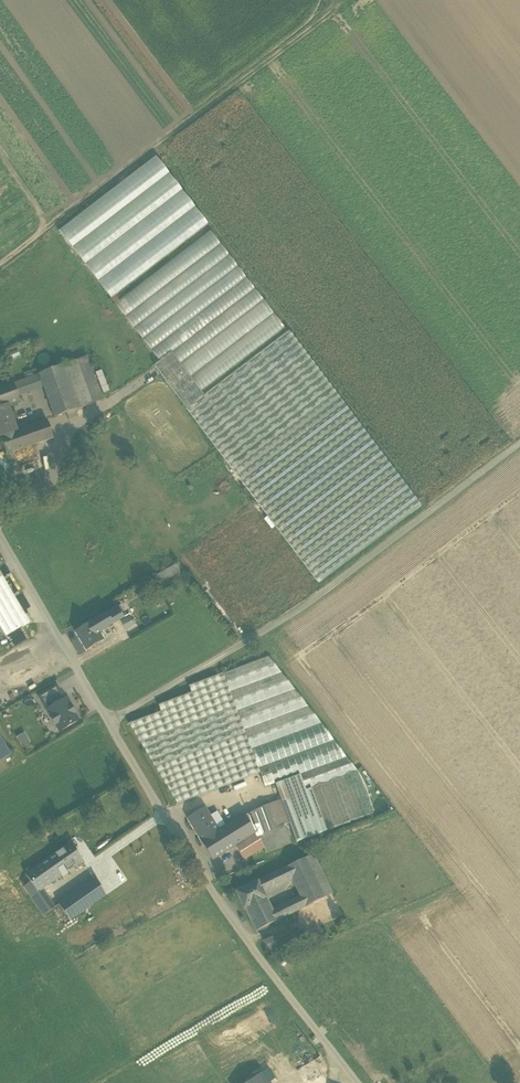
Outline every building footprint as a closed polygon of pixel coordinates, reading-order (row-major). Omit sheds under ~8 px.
[(156,157),(59,231),(111,298),(207,224),(156,157)] [(210,230),(115,303),(190,400),(284,328),(210,230)] [(86,357),(61,366),(77,409),(102,400),(86,357)] [(77,409),(61,366),(39,374),(54,418),(66,413),(75,410),(77,409)] [(0,388),(0,407),(7,405),(7,406),(20,401),(13,383),(0,388)] [(0,407),(0,438),(0,437),(17,431),(15,428),(7,406),(7,405),(0,407)] [(75,410),(66,413),(69,420),(78,417),(75,410)] [(47,420),(28,427),(33,445),(53,438),(47,420)] [(17,431),(0,437),(0,438),(7,455),(14,453),(33,445),(28,427),(17,431)] [(14,453),(7,455),(10,464),(17,461),(14,453)] [(184,569),(179,563),(142,584),(146,592),(184,569)] [(0,572),(0,628),(5,637),(29,623),(0,572)] [(126,617),(120,606),(113,610),(119,621),(126,617)] [(113,610),(107,614),(113,625),(119,621),(113,610)] [(107,614),(91,623),(98,634),(113,625),(107,614)] [(133,619),(122,624),(127,635),(139,630),(133,619)] [(91,623),(91,622),(74,631),(86,650),(102,641),(98,634),(91,623)] [(268,656),(222,673),(223,674),(245,733),(251,749),(321,723),(268,656)] [(223,674),(189,686),(191,693),(158,705),(161,712),(128,724),(154,767),(245,733),(223,674)] [(65,699),(47,710),(51,717),(50,718),(54,725),(56,725),(60,732),(78,721),(74,714),(75,713),(70,705),(69,706),(65,699)] [(321,723),(251,749),(259,773),(265,788),(275,784),(346,757),(321,723)] [(16,735),(22,747),(29,743),(24,731),(16,735)] [(245,733),(154,767),(177,804),(259,773),(251,749),(245,733)] [(0,738),(0,762),(9,757),(11,756),(0,738)] [(346,757),(275,784),(281,799),(358,771),(346,757)] [(281,799),(280,800),(283,810),(285,810),(297,842),(373,813),(358,771),(281,799)] [(280,800),(267,805),(276,828),(284,825),(288,823),(283,810),(280,800)] [(267,805),(243,816),(254,833),(255,835),(256,838),(259,837),(285,827),(284,825),(276,828),(267,805)] [(219,832),(204,808),(187,818),(202,842),(219,832)] [(243,816),(232,823),(243,840),(254,833),(243,816)] [(219,832),(202,842),(201,842),(212,860),(235,846),(234,845),(243,840),(232,823),(219,832)] [(285,827),(259,837),(264,848),(265,853),(291,844),(285,827)] [(243,840),(234,845),(235,846),(244,861),(264,848),(259,837),(256,838),(255,835),(254,833),(243,840)] [(337,835),(331,837),(335,845),(341,843),(337,835)] [(82,861),(70,843),(56,854),(68,871),(82,861)] [(56,854),(19,879),(31,897),(68,871),(56,854)] [(312,855),(304,858),(309,868),(317,864),(312,855)] [(304,858),(285,867),(292,881),(299,896),(305,908),(324,899),(309,868),(304,858)] [(332,895),(317,864),(309,868),(324,899),(332,895)] [(285,867),(257,881),(263,894),(292,881),(285,867)] [(106,896),(95,879),(58,904),(70,921),(106,896)] [(257,881),(234,892),(243,910),(245,909),(266,899),(263,894),(257,881)] [(299,896),(290,901),(296,912),(305,908),(299,896)] [(271,910),(266,899),(245,909),(255,932),(288,916),(283,904),(271,910)] [(307,928),(274,942),(280,954),(313,941),(309,931),(307,928)] [(274,942),(272,938),(263,942),(273,957),(280,954),(274,942)]
